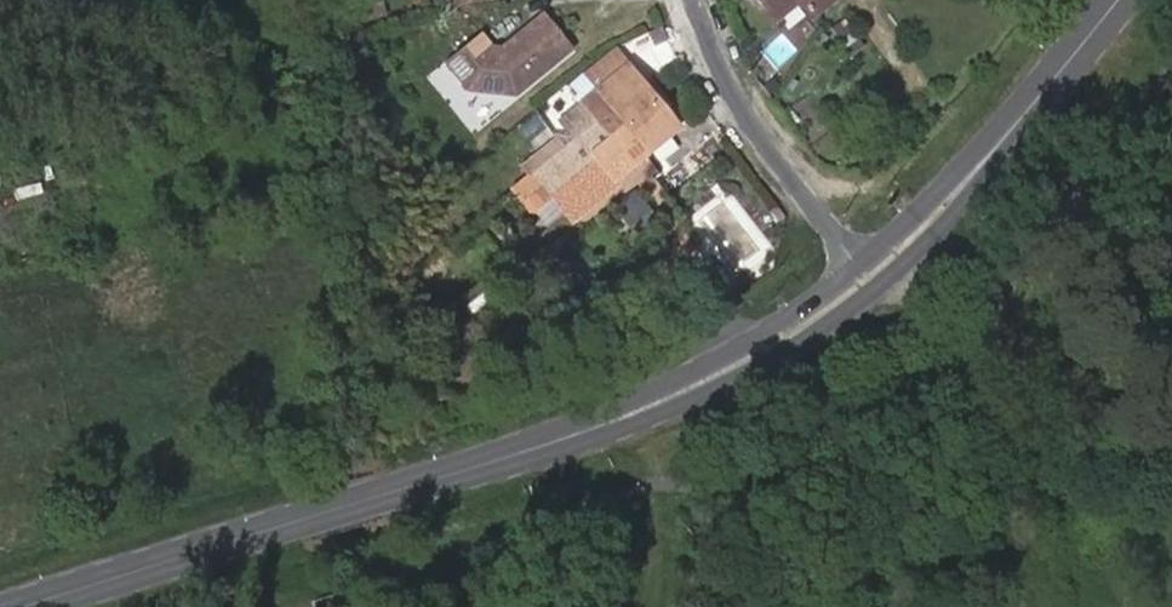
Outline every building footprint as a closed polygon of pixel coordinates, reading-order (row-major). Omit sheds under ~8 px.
[(774,17),(795,0),(761,0),(774,17)] [(812,16),(832,0),(800,0),(812,16)] [(516,96),(573,48),(544,14),(501,50),(501,55),(496,54),(491,54),(491,49),(479,35),(446,64),(469,92),(516,96)] [(786,29),(769,51),(787,64),(804,43),(786,29)] [(556,123),(561,119),(629,63),(616,48),(544,107),(556,123)] [(627,123),(645,151),(676,125),(629,63),(561,119),(575,138),(602,118),(614,132),(627,123)] [(570,217),(645,151),(627,123),(614,132),(602,118),(575,138),(536,171),(551,192),(570,217)] [(556,123),(551,127),(557,136),(575,138),(561,119),(556,123)] [(536,171),(575,138),(557,136),(528,160),(536,171)] [(531,208),(551,192),(536,171),(515,189),(531,208)]
